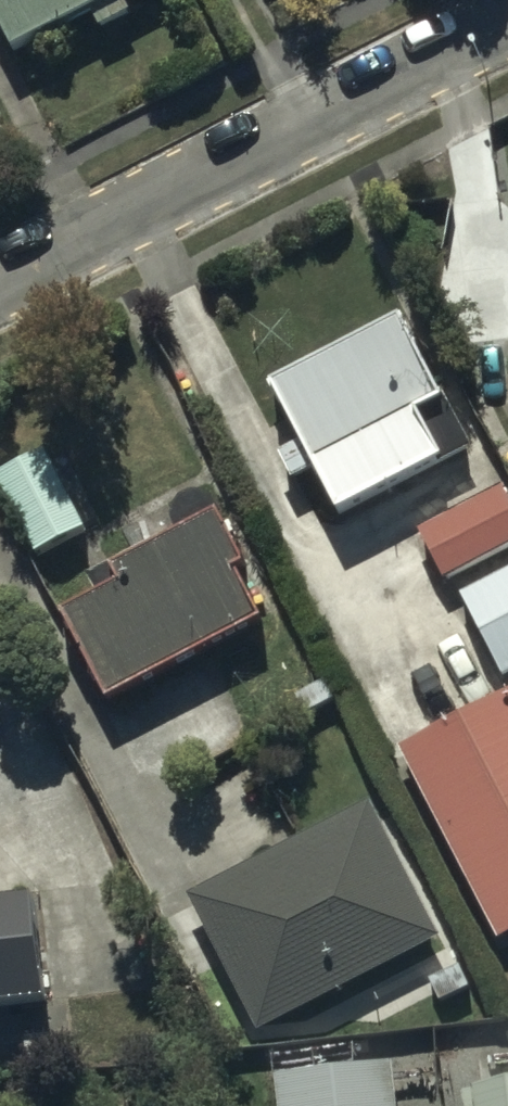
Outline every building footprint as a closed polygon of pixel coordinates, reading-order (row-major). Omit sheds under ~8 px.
[(23,59),(102,21),(110,38),(145,21),(136,2),(141,0),(0,0),(0,13),(23,59)] [(399,317),(268,384),(338,519),(455,459),(431,413),(444,406),(399,317)] [(57,444),(7,470),(45,548),(97,520),(57,444)] [(420,533),(445,580),(507,546),(507,501),(498,482),(484,490),(488,498),(420,533)] [(134,577),(73,609),(118,696),(272,616),(248,569),(262,562),(233,506),(126,561),(134,577)] [(460,595),(502,674),(507,671),(507,569),(460,595)] [(410,749),(507,933),(507,697),(410,749)] [(380,797),(198,892),(268,1025),(450,931),(380,797)] [(0,896),(0,999),(55,993),(43,891),(0,896)] [(403,1060),(289,1071),(292,1105),(408,1105),(403,1060)] [(476,1071),(478,1105),(507,1105),(507,1069),(476,1071)]
